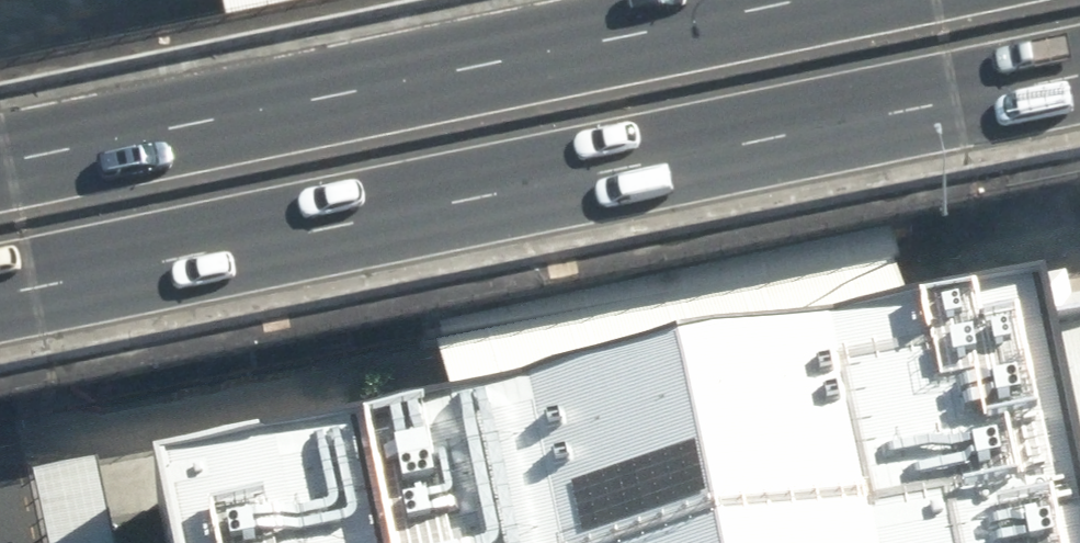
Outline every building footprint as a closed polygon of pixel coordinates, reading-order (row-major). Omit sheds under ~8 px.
[(435,457),(605,422),(770,387),(905,359),(897,319),(846,78),(903,66),(889,0),(203,0),(253,236),(383,209),(435,457)] [(1023,353),(1016,327),(905,359),(770,387),(605,422),(435,457),(159,501),(168,542),(1079,542),(1079,340),(1023,353)] [(32,476),(46,542),(120,542),(113,509),(103,461),(32,476)]
